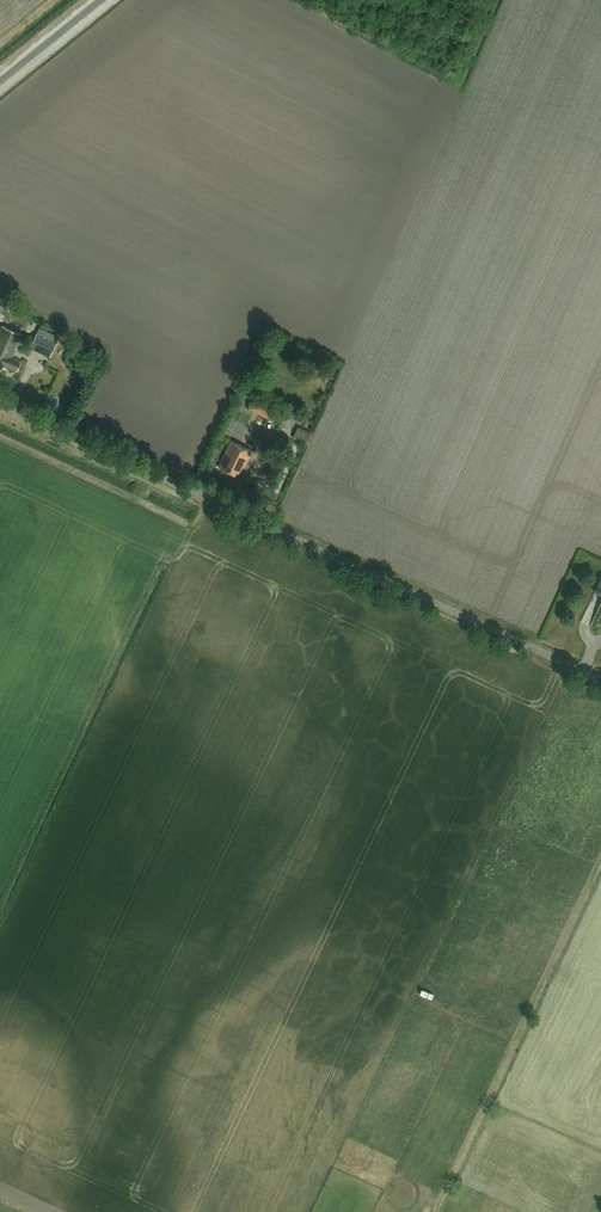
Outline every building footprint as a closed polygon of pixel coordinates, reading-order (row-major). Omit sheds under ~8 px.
[(18,362),(9,359),(19,335),(1,327),(0,328),(0,366),(4,367),(5,366),(14,370),(18,362)] [(56,342),(36,333),(29,348),(49,357),(56,342)] [(279,409),(253,398),(248,409),(274,421),(279,409)] [(293,439),(306,445),(311,433),(299,427),(293,439)] [(244,467),(252,451),(230,441),(217,468),(233,475),(235,472),(239,474),(242,466),(244,467)]
